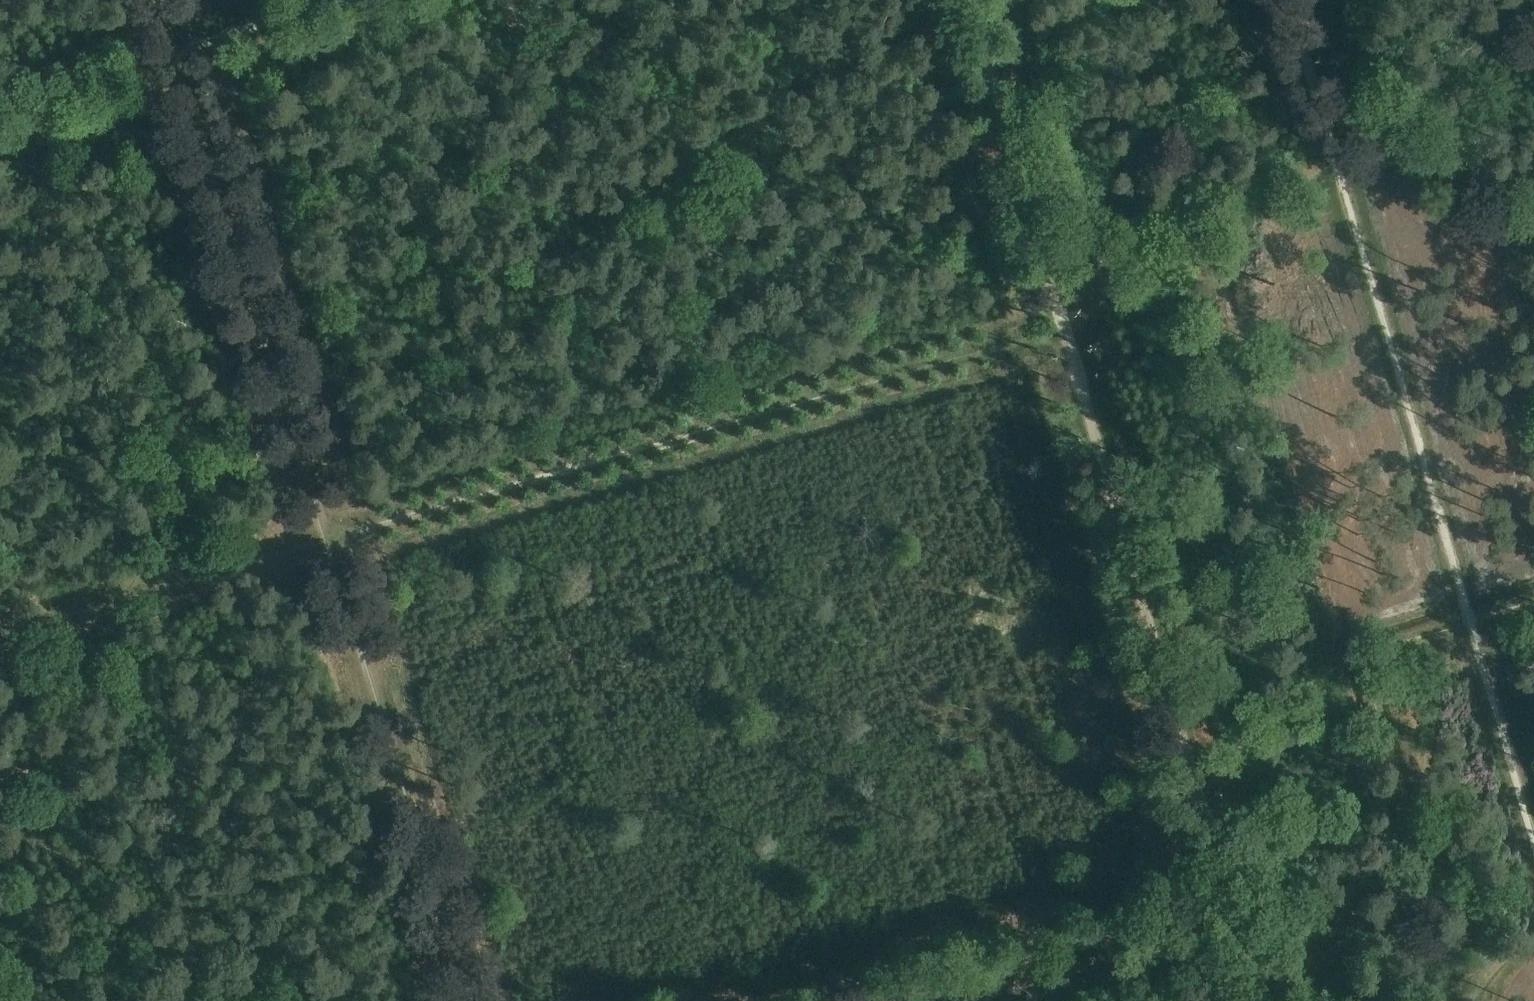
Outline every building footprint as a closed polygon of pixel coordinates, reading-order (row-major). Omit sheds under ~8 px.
[(1195,731),(1208,732),(1210,710),(1197,709),(1195,731)]
